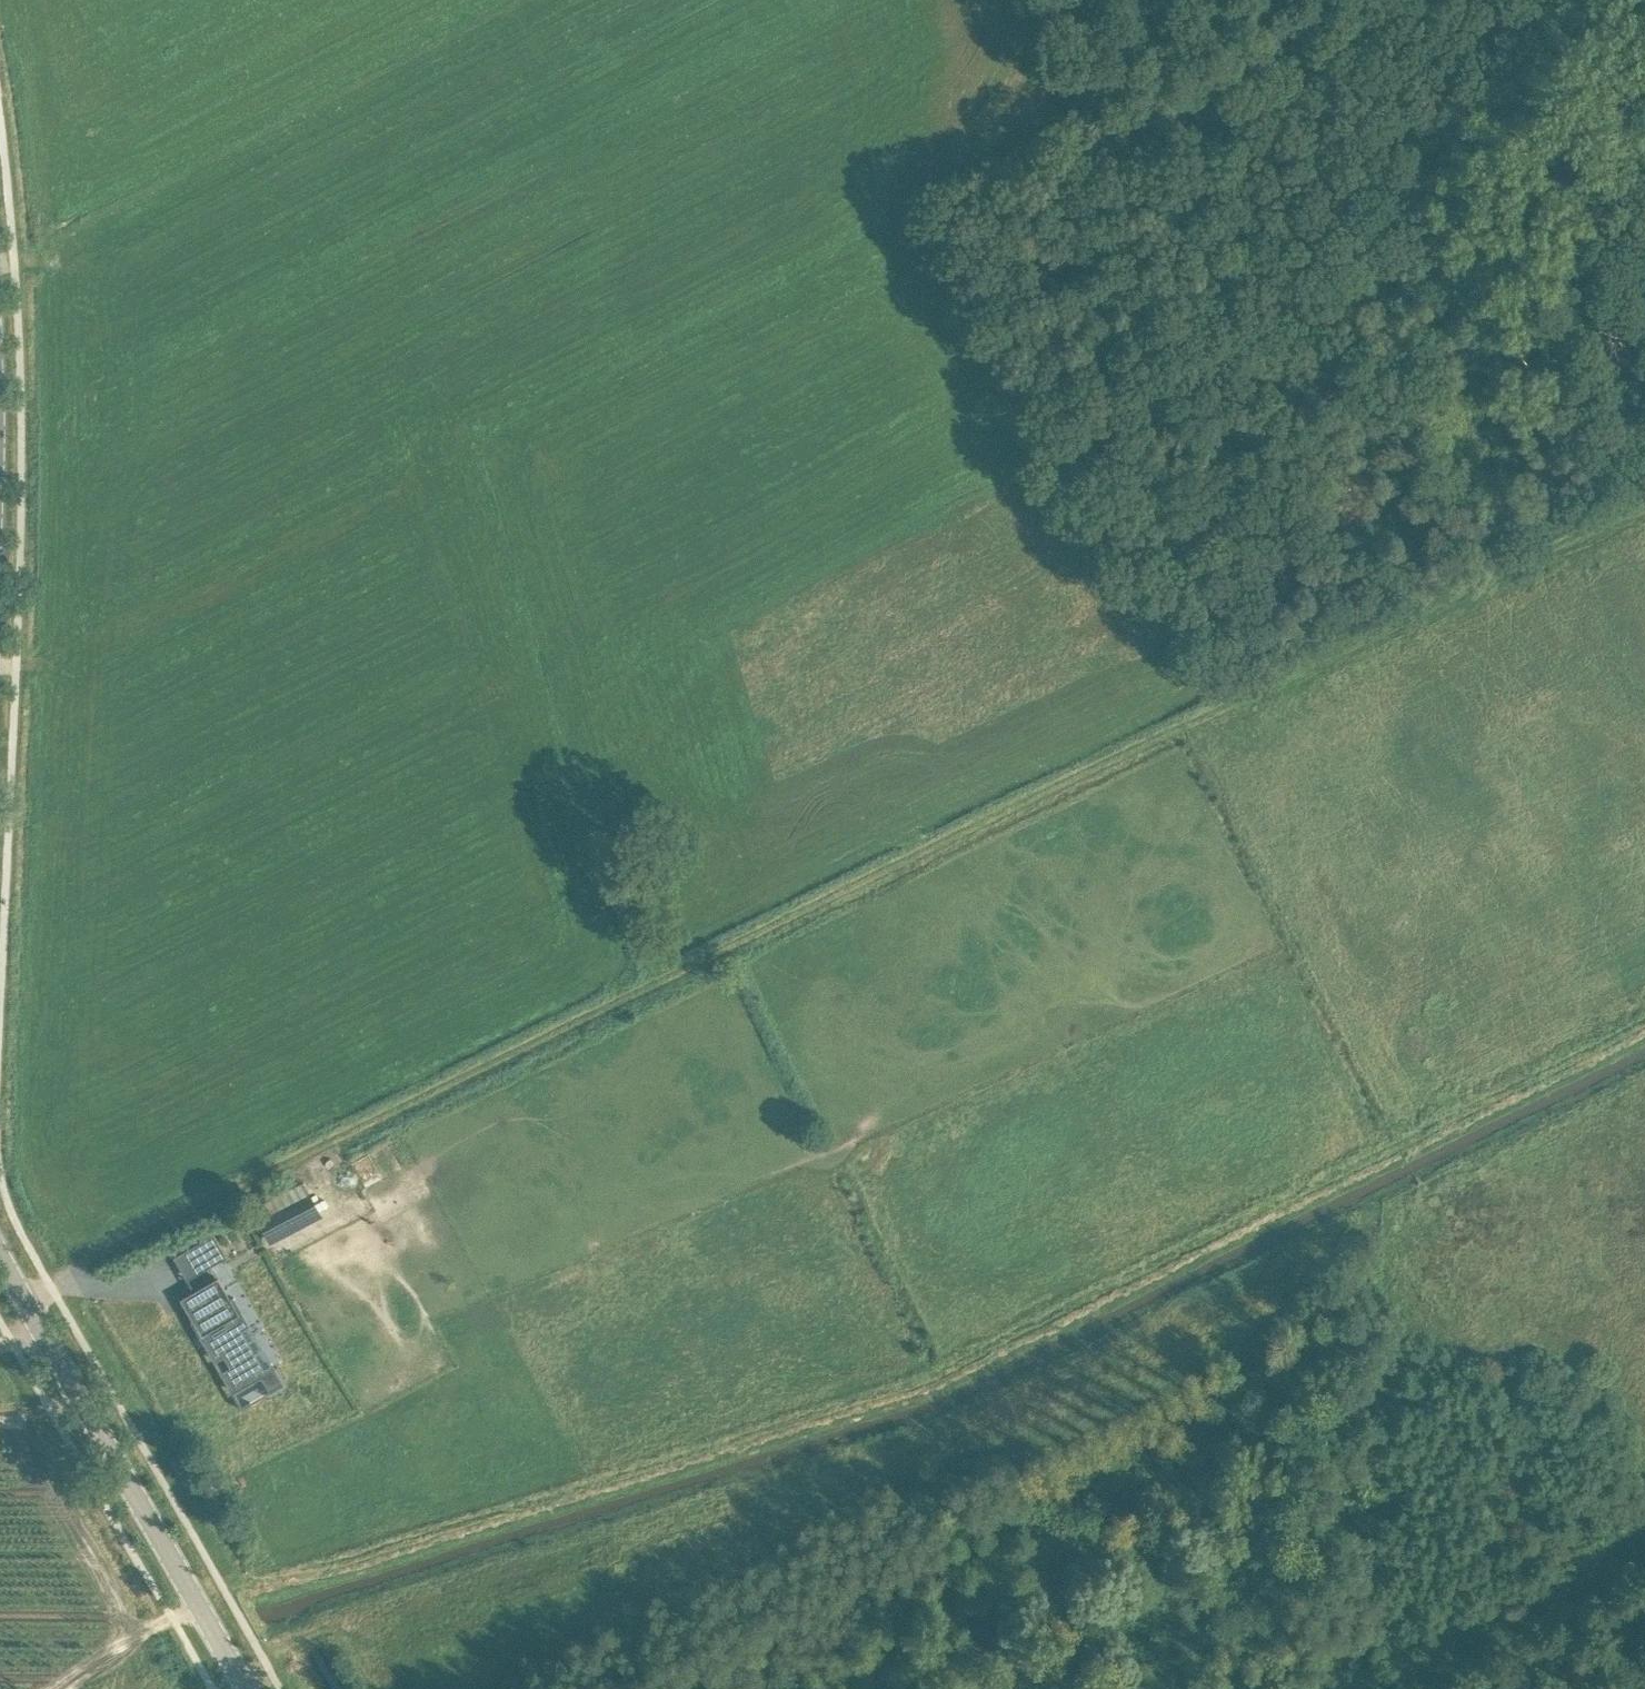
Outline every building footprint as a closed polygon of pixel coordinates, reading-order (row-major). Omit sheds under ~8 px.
[(305,1183),(254,1210),(272,1244),(324,1217),(305,1183)] [(214,1233),(198,1243),(211,1266),(227,1256),(214,1233)] [(218,1276),(180,1298),(202,1336),(206,1333),(211,1341),(208,1343),(218,1359),(225,1355),(231,1367),(224,1371),(236,1391),(259,1377),(270,1395),(288,1384),(277,1366),(266,1372),(255,1353),(250,1356),(243,1344),(248,1341),(239,1324),(234,1327),(229,1320),(240,1313),(218,1276)]
